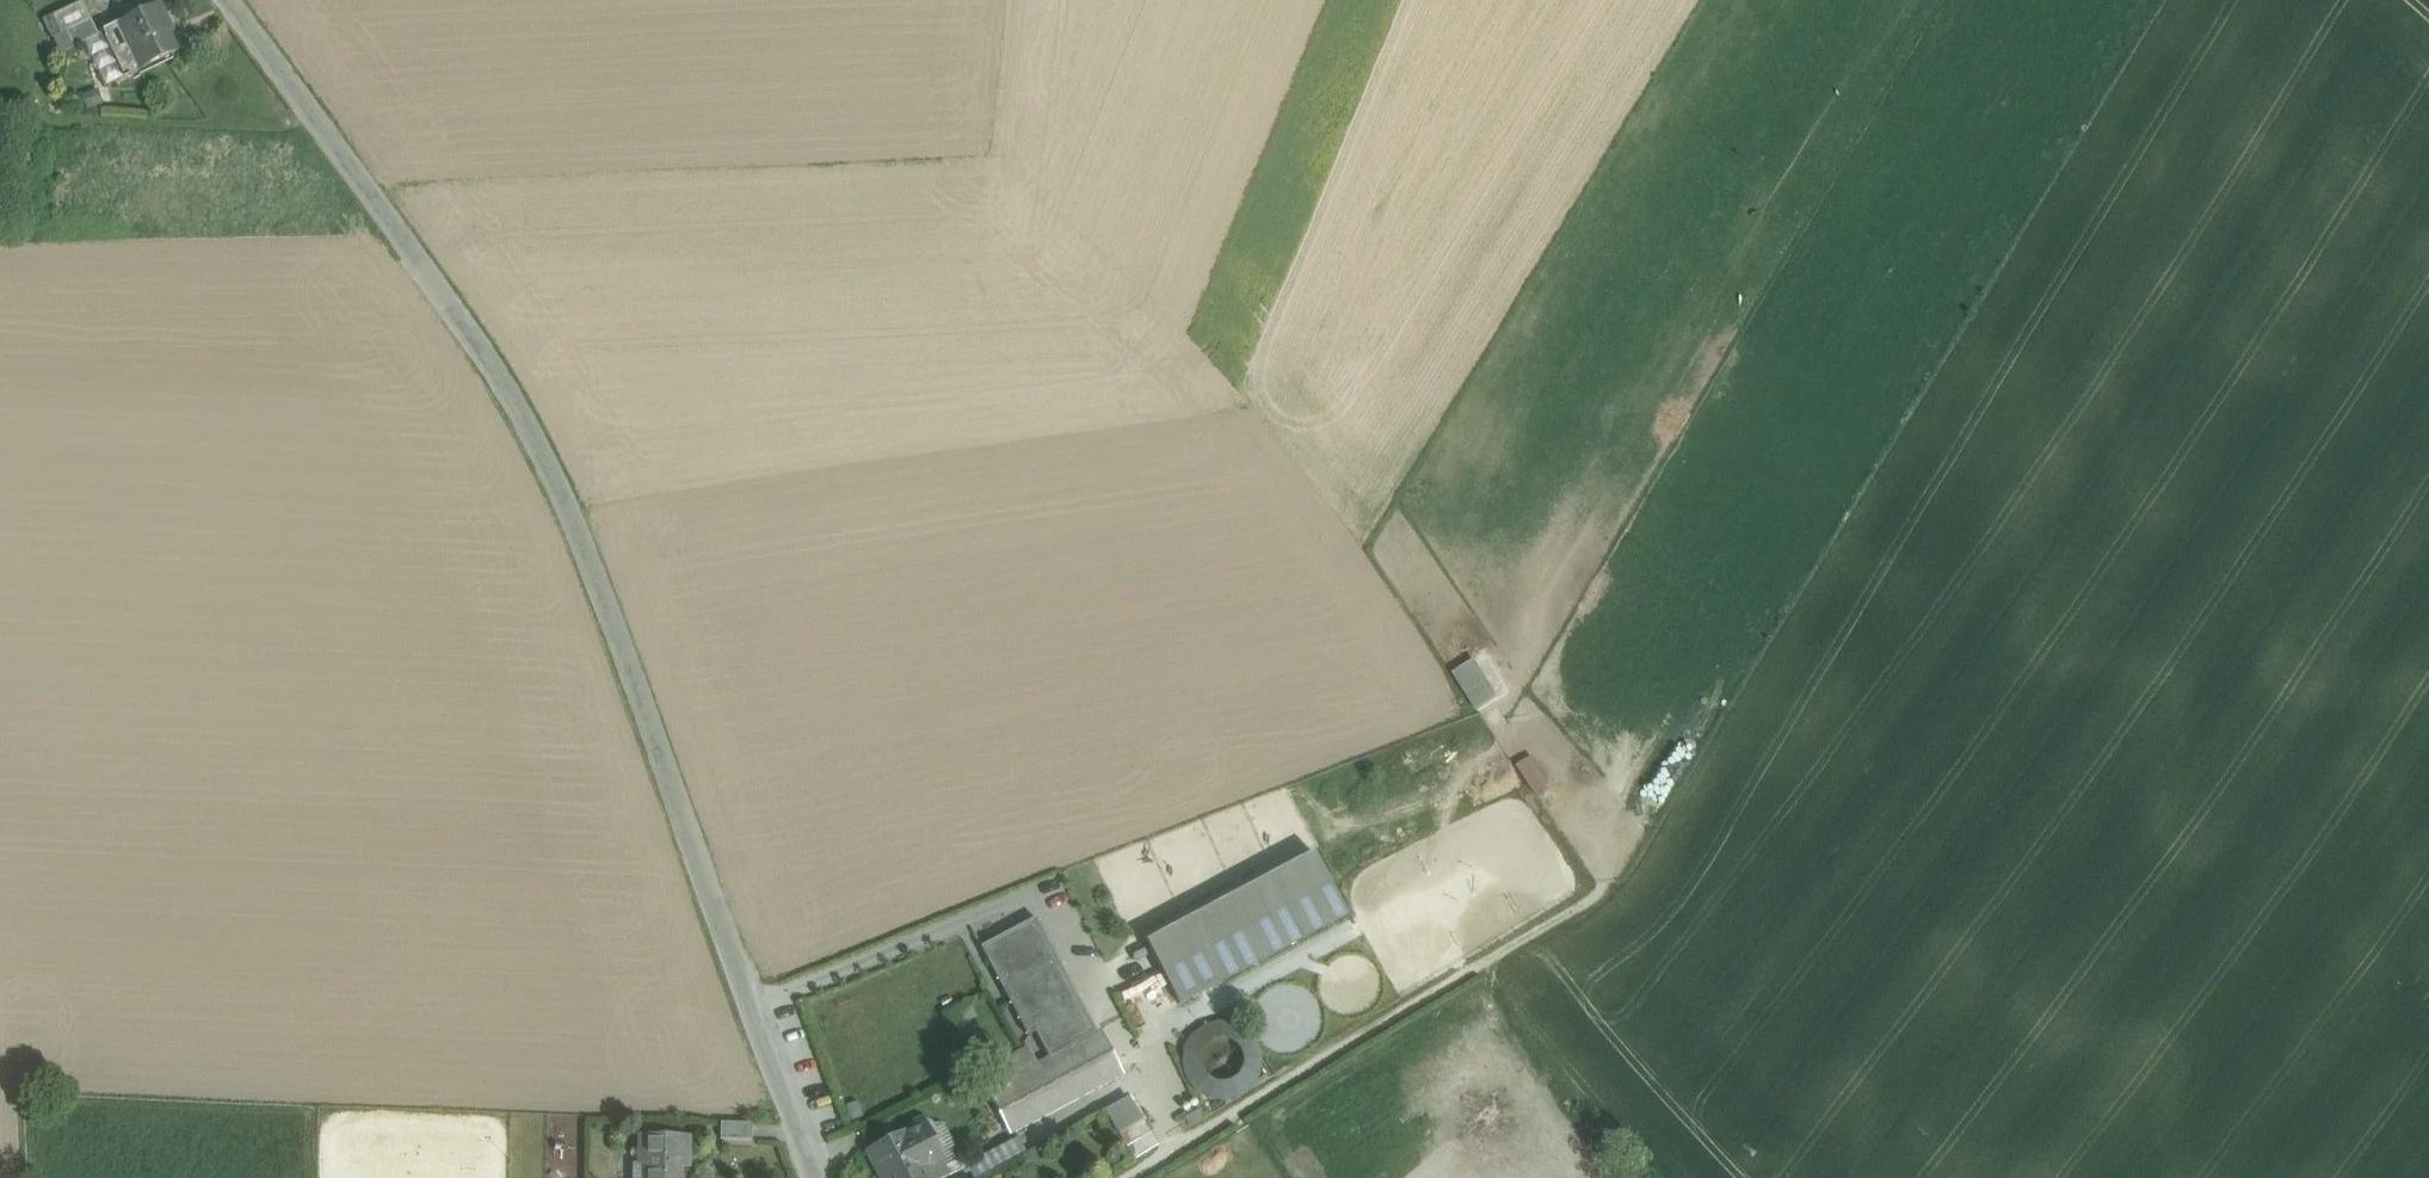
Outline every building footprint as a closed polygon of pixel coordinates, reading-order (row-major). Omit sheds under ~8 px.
[(159,5),(103,32),(106,38),(105,39),(125,79),(177,53),(163,25),(168,22),(159,5)] [(91,20),(66,32),(74,48),(98,36),(91,20)] [(66,32),(53,38),(60,54),(74,48),(66,32)] [(1534,793),(1551,785),(1537,754),(1519,762),(1534,793)] [(1485,803),(1527,787),(1518,763),(1476,779),(1485,803)] [(1347,915),(1314,853),(1146,943),(1180,1005),(1347,915)] [(1036,918),(981,948),(1028,1037),(1036,1033),(1049,1058),(1097,1033),(1036,918)] [(1173,1062),(1221,1114),(1272,1066),(1224,1014),(1173,1062)] [(1015,1076),(990,1089),(1014,1134),(1120,1077),(1097,1033),(1049,1058),(1037,1065),(1015,1076)] [(1030,1052),(1008,1063),(1015,1076),(1037,1065),(1030,1052)] [(1130,1097),(1105,1110),(1119,1135),(1144,1120),(1130,1097)] [(1144,1120),(1119,1135),(1134,1159),(1159,1145),(1144,1120)] [(872,1154),(885,1177),(945,1177),(967,1167),(963,1159),(946,1168),(931,1140),(934,1132),(930,1124),(922,1122),(914,1126),(912,1134),(872,1154)] [(752,1141),(753,1124),(722,1124),(721,1140),(752,1141)] [(642,1136),(641,1158),(648,1158),(648,1177),(682,1177),(682,1158),(689,1158),(690,1137),(642,1136)]
